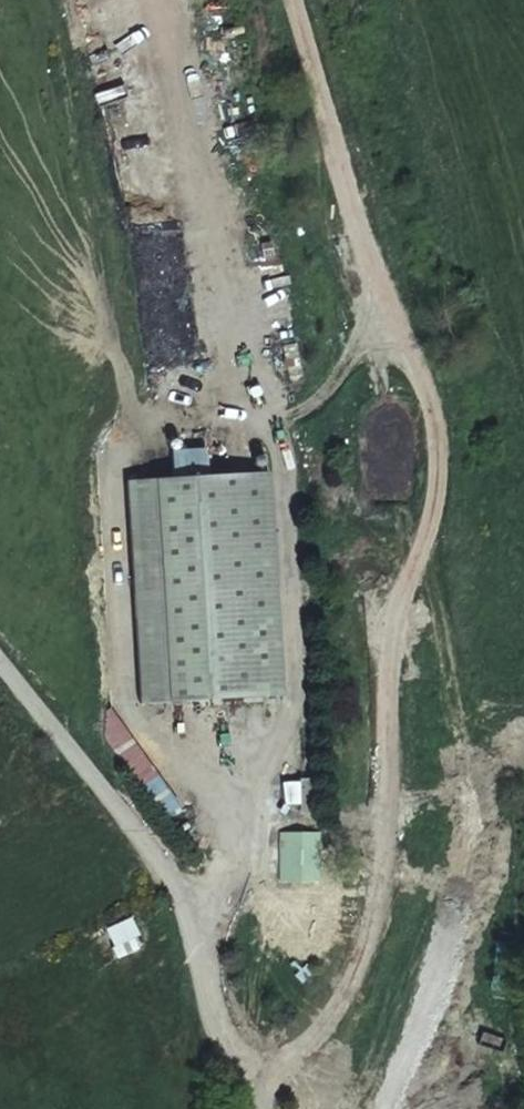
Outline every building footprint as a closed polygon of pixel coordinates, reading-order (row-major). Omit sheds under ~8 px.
[(290,685),(273,454),(129,465),(146,696),(290,685)]
